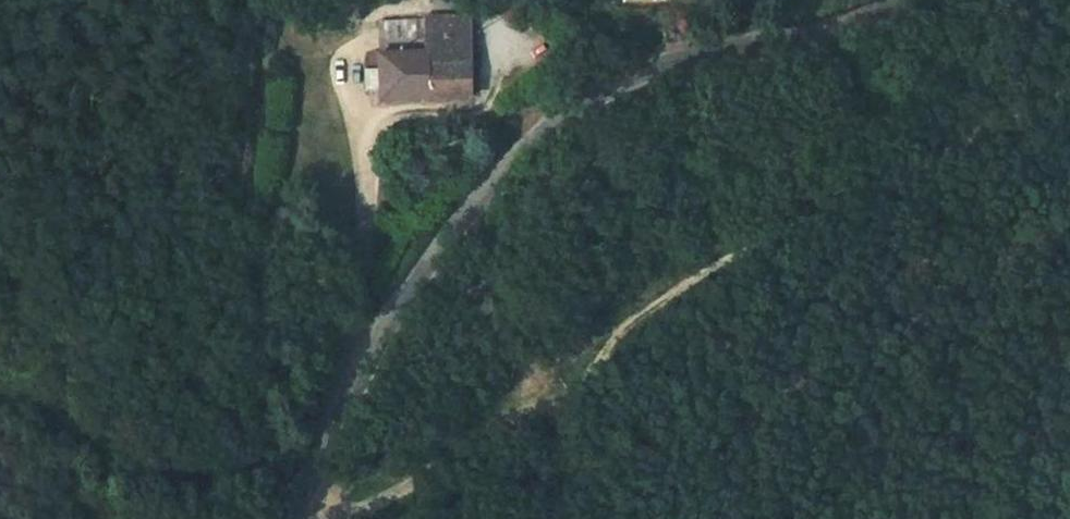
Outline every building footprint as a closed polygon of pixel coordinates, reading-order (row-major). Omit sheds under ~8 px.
[(480,104),(469,45),(425,56),(427,69),(432,117),(480,104)] [(371,83),(380,132),(432,117),(427,69),(371,83)]
